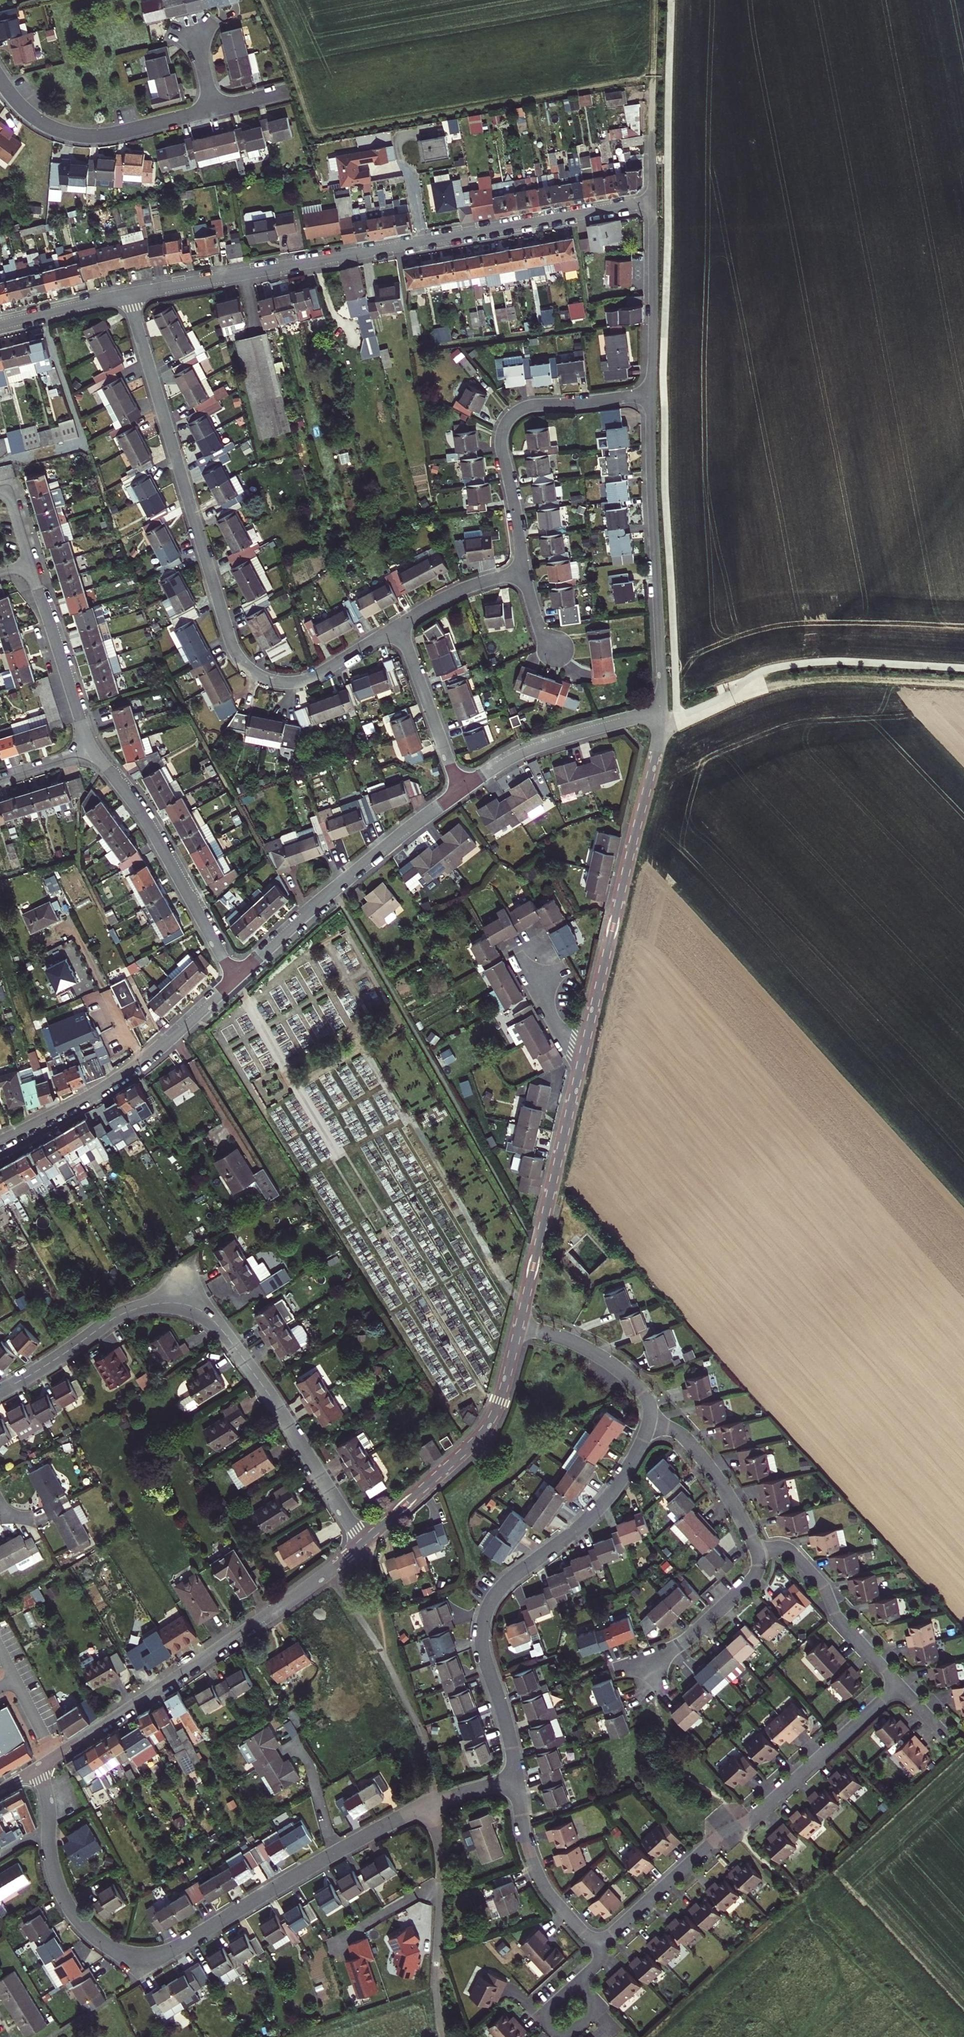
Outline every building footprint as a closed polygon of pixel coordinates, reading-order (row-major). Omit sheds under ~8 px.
[(148,24),(158,21),(157,19),(160,18),(168,16),(164,0),(151,0),(142,2),(148,24)] [(186,0),(164,0),(168,16),(175,14),(178,13),(179,16),(190,13),(186,0)] [(190,13),(200,11),(199,8),(203,7),(210,6),(208,0),(186,0),(190,13)] [(0,20),(0,30),(2,40),(8,38),(23,35),(20,24),(18,17),(20,16),(18,7),(0,12),(0,20)] [(28,33),(26,23),(20,24),(23,35),(28,33)] [(225,51),(227,59),(230,59),(249,54),(242,27),(223,32),(226,43),(228,51),(225,51)] [(15,53),(17,65),(36,60),(32,41),(35,40),(33,32),(28,33),(23,35),(8,38),(10,46),(13,46),(15,53)] [(149,59),(146,60),(151,79),(156,78),(171,74),(168,63),(166,56),(169,55),(167,46),(147,51),(149,59)] [(254,73),(260,71),(255,52),(249,54),(254,73)] [(251,74),(254,73),(249,54),(230,59),(233,69),(235,77),(232,78),(234,86),(245,83),(252,82),(253,81),(251,74)] [(180,91),(179,83),(176,73),(171,74),(156,78),(160,96),(153,98),(155,107),(185,99),(183,90),(180,91)] [(153,98),(160,96),(156,78),(151,79),(149,80),(153,98)] [(607,94),(608,106),(627,103),(625,91),(607,94)] [(580,96),(582,107),(593,105),(591,94),(580,96)] [(572,110),(579,108),(578,101),(571,102),(572,110)] [(632,130),(633,137),(641,135),(640,105),(626,107),(629,122),(631,122),(632,130)] [(473,134),(484,132),(481,114),(470,116),(473,134)] [(293,136),(288,117),(278,120),(270,122),(269,119),(261,121),(262,127),(265,140),(273,138),(274,141),(293,136)] [(449,120),(451,133),(461,131),(459,118),(449,120)] [(15,133),(0,122),(0,155),(10,162),(22,145),(18,142),(11,137),(15,133)] [(240,149),(247,147),(248,150),(267,145),(265,140),(262,127),(252,129),(244,131),(244,128),(235,130),(240,149)] [(628,129),(610,132),(611,140),(622,138),(633,137),(632,130),(628,130),(628,129)] [(240,149),(235,130),(228,132),(225,133),(224,130),(213,133),(219,154),(240,149)] [(606,176),(609,196),(616,195),(621,194),(615,163),(615,162),(609,163),(608,153),(604,131),(598,132),(602,156),(606,176)] [(219,154),(213,133),(203,135),(204,138),(201,139),(193,140),(197,157),(198,160),(219,154)] [(623,147),(643,143),(643,135),(641,135),(633,137),(622,138),(623,147)] [(450,158),(446,136),(419,141),(423,163),(450,158)] [(173,169),(173,166),(190,162),(190,159),(197,157),(193,140),(193,138),(185,140),(185,143),(178,145),(157,150),(162,171),(173,169)] [(343,187),(349,186),(362,183),(370,182),(372,181),(370,170),(360,172),(359,164),(375,161),(376,164),(389,162),(389,161),(397,160),(394,145),(374,149),(338,156),(343,187)] [(240,149),(219,154),(220,162),(241,157),(240,149)] [(630,151),(624,152),(624,153),(632,192),(639,191),(641,188),(644,185),(643,157),(632,159),(631,156),(630,151)] [(550,186),(554,206),(560,205),(565,204),(558,164),(556,152),(550,153),(553,173),(556,185),(550,186)] [(125,153),(125,156),(118,155),(117,160),(116,180),(123,180),(124,173),(143,174),(143,182),(153,183),(154,168),(152,168),(152,161),(144,161),(145,155),(135,154),(125,153)] [(624,153),(618,154),(620,161),(615,163),(621,194),(627,193),(632,192),(624,153)] [(220,162),(219,154),(198,160),(199,167),(220,162)] [(591,155),(580,157),(587,200),(593,199),(598,198),(591,158),(591,155)] [(591,157),(598,198),(604,197),(609,196),(606,176),(602,156),(591,157)] [(570,170),(576,202),(582,201),(587,200),(580,157),(574,158),(576,169),(570,170)] [(90,165),(71,163),(71,160),(68,159),(62,159),(62,162),(52,162),(50,189),(60,189),(61,183),(69,183),(88,185),(90,165)] [(96,185),(96,178),(116,180),(117,160),(102,159),(98,159),(98,161),(90,160),(90,165),(88,185),(88,192),(95,193),(96,185)] [(554,206),(550,186),(548,174),(543,175),(540,162),(535,163),(537,176),(543,208),(547,207),(554,206)] [(571,203),(576,202),(570,170),(566,171),(565,163),(558,164),(565,204),(571,203)] [(124,173),(123,180),(143,182),(143,174),(124,173)] [(435,176),(436,184),(451,181),(449,173),(435,176)] [(487,218),(497,216),(494,196),(492,184),(491,175),(479,177),(481,189),(471,191),(475,220),(487,218)] [(543,208),(537,176),(526,178),(532,210),(537,209),(543,208)] [(386,204),(383,185),(390,184),(389,178),(376,181),(380,205),(386,204)] [(526,211),(532,210),(526,178),(515,180),(520,212),(526,211)] [(462,192),(460,179),(451,181),(436,184),(433,184),(438,211),(443,210),(457,208),(457,205),(459,205),(460,208),(462,222),(475,220),(471,191),(462,192)] [(520,212),(515,180),(504,182),(506,194),(509,214),(515,213),(520,212)] [(363,188),(364,191),(372,190),(370,182),(362,183),(363,188)] [(494,196),(497,216),(504,215),(509,214),(506,194),(504,182),(492,184),(494,196)] [(88,185),(69,183),(68,191),(88,192),(88,185)] [(147,194),(152,197),(156,189),(151,187),(147,194)] [(186,190),(188,199),(195,198),(194,189),(186,190)] [(336,192),(339,209),(323,212),(303,215),(308,237),(333,233),(343,231),(344,243),(358,241),(355,221),(353,209),(349,190),(349,189),(336,192)] [(367,208),(372,238),(379,237),(386,236),(381,209),(380,206),(373,207),(370,195),(365,196),(367,208)] [(394,206),(399,234),(406,232),(413,231),(408,204),(401,205),(400,199),(393,201),(394,203),(394,206)] [(323,212),(321,204),(302,207),(303,215),(323,212)] [(381,209),(386,236),(392,235),(399,234),(394,206),(381,209)] [(367,208),(360,209),(360,208),(353,209),(355,221),(358,241),(365,240),(372,238),(367,208)] [(94,212),(97,220),(107,217),(104,209),(94,212)] [(247,222),(250,242),(259,241),(279,237),(279,235),(297,232),(294,214),(247,222)] [(57,221),(59,227),(71,224),(70,217),(69,217),(57,221)] [(225,234),(222,219),(212,220),(213,227),(195,230),(199,249),(200,254),(200,256),(208,255),(220,252),(217,236),(225,234)] [(622,240),(618,220),(606,222),(590,225),(592,237),(594,251),(605,251),(604,243),(622,240)] [(46,224),(47,231),(57,228),(55,222),(46,224)] [(34,232),(35,234),(47,231),(46,224),(45,224),(33,227),(34,232)] [(126,264),(126,266),(136,264),(143,262),(144,266),(153,264),(149,246),(146,226),(143,227),(145,239),(121,246),(126,264)] [(21,230),(22,235),(34,232),(33,227),(21,230)] [(594,251),(592,237),(581,239),(582,250),(594,251)] [(567,239),(557,241),(561,261),(563,271),(579,268),(574,238),(567,239)] [(165,243),(168,262),(178,260),(185,259),(186,261),(193,260),(190,243),(183,244),(182,239),(165,243)] [(542,244),(545,263),(561,261),(557,241),(551,242),(542,244)] [(237,257),(245,256),(242,242),(234,244),(237,257)] [(121,243),(96,249),(102,274),(103,275),(110,273),(109,269),(114,267),(126,264),(121,246),(121,243)] [(168,262),(165,243),(149,246),(153,264),(163,263),(168,262)] [(229,259),(237,257),(234,244),(227,245),(229,259)] [(545,263),(542,244),(535,245),(526,246),(529,266),(531,276),(547,273),(545,263)] [(64,246),(56,248),(58,253),(58,256),(54,257),(61,287),(66,286),(73,284),(65,252),(64,246)] [(529,266),(526,246),(519,248),(511,249),(515,269),(529,266)] [(78,252),(85,278),(93,276),(102,274),(96,249),(96,247),(78,252)] [(515,269),(511,249),(504,250),(497,252),(502,281),(502,282),(516,279),(515,269)] [(65,252),(73,284),(78,283),(86,281),(85,278),(78,252),(73,253),(73,250),(65,252)] [(40,254),(39,252),(27,255),(28,258),(37,293),(41,292),(49,290),(40,254)] [(49,256),(48,252),(40,254),(49,290),(55,288),(61,287),(54,257),(50,258),(49,256)] [(490,253),(482,254),(488,283),(502,281),(497,252),(490,253)] [(477,255),(468,257),(473,284),(479,283),(479,285),(488,283),(482,254),(477,255)] [(10,279),(8,279),(12,299),(18,298),(25,296),(15,259),(15,255),(9,257),(12,268),(8,269),(10,279)] [(463,258),(454,259),(459,287),(473,284),(468,257),(463,258)] [(28,258),(22,260),(21,258),(15,259),(25,296),(31,294),(37,293),(28,258)] [(446,261),(438,262),(442,282),(443,289),(459,287),(454,259),(446,261)] [(631,266),(631,261),(608,261),(607,274),(611,274),(611,285),(631,285),(631,266)] [(430,264),(422,265),(426,285),(442,282),(438,262),(430,264)] [(426,285),(422,265),(414,266),(405,268),(409,288),(411,288),(412,294),(427,291),(426,285)] [(340,271),(352,318),(359,316),(364,338),(361,352),(363,359),(381,355),(380,350),(372,318),(368,304),(366,296),(365,296),(358,267),(346,270),(340,271)] [(0,302),(6,301),(12,299),(8,279),(5,269),(0,270),(0,269),(0,300),(0,302)] [(380,312),(396,309),(396,306),(404,305),(401,286),(393,287),(392,284),(386,285),(376,287),(378,302),(368,304),(372,318),(381,316),(380,312)] [(478,311),(481,325),(486,324),(481,293),(478,287),(474,288),(478,311)] [(304,289),(293,292),(299,318),(300,322),(325,316),(319,293),(312,294),(310,288),(304,289)] [(510,290),(504,291),(507,307),(509,320),(517,319),(515,306),(513,307),(510,290)] [(274,297),(280,323),(299,318),(293,292),(286,294),(274,297)] [(605,317),(606,325),(634,321),(644,320),(644,307),(644,295),(629,297),(629,307),(607,310),(608,317),(605,317)] [(267,299),(259,301),(265,327),(280,323),(274,297),(267,299)] [(235,299),(216,304),(219,315),(224,334),(233,332),(233,328),(244,325),(246,323),(245,319),(246,319),(241,298),(235,299)] [(569,303),(572,319),(586,317),(584,301),(569,303)] [(555,317),(552,304),(540,306),(543,320),(555,317)] [(172,306),(161,312),(155,315),(154,315),(161,329),(169,343),(186,333),(172,306)] [(152,310),(155,315),(161,312),(159,307),(152,310)] [(497,322),(509,320),(507,307),(495,309),(497,322)] [(418,310),(410,311),(413,326),(420,325),(418,310)] [(570,310),(561,310),(561,320),(570,319),(570,310)] [(473,327),(481,326),(481,325),(478,311),(471,312),(473,327)] [(98,354),(115,345),(110,334),(107,329),(109,328),(105,319),(85,330),(98,354)] [(612,326),(613,334),(623,332),(622,324),(612,326)] [(420,325),(413,326),(414,336),(421,334),(420,325)] [(436,343),(452,340),(450,326),(433,329),(436,343)] [(195,349),(200,346),(192,330),(186,333),(195,349)] [(53,367),(45,332),(36,335),(37,339),(35,340),(30,341),(37,371),(48,368),(54,386),(61,383),(55,367),(53,367)] [(628,348),(626,332),(623,332),(613,334),(606,335),(609,360),(602,361),(606,381),(610,380),(628,378),(627,366),(630,366),(628,348)] [(195,349),(186,333),(169,343),(175,354),(177,359),(179,358),(182,364),(205,351),(202,345),(200,346),(195,349)] [(292,430),(267,333),(237,340),(262,437),(292,430)] [(15,345),(24,378),(38,374),(37,371),(30,341),(22,343),(15,345)] [(24,378),(15,345),(7,347),(1,348),(10,383),(24,379),(24,378)] [(115,345),(98,354),(106,370),(94,377),(97,383),(116,373),(125,368),(122,362),(124,361),(120,354),(115,345)] [(10,383),(1,348),(0,348),(0,387),(10,384),(10,383)] [(388,348),(380,350),(381,355),(384,365),(392,363),(388,348)] [(458,361),(464,356),(458,349),(452,355),(458,361)] [(560,376),(560,383),(573,381),(580,380),(579,375),(587,374),(583,350),(575,351),(576,360),(558,362),(560,376)] [(178,381),(183,391),(207,378),(199,363),(208,357),(205,351),(182,364),(174,368),(177,374),(175,375),(178,381)] [(525,378),(533,377),(531,364),(530,358),(523,359),(522,355),(496,359),(499,379),(506,378),(507,386),(517,384),(526,383),(525,378)] [(558,362),(557,357),(549,358),(550,362),(531,364),(533,377),(534,385),(545,383),(553,382),(552,377),(560,376),(558,362)] [(472,376),(478,372),(468,359),(462,364),(472,376)] [(119,378),(116,373),(97,383),(89,387),(92,393),(104,387),(112,403),(130,393),(123,382),(121,377),(119,378)] [(207,378),(183,391),(190,404),(192,407),(194,406),(197,412),(218,401),(229,395),(224,386),(214,391),(207,378)] [(78,389),(82,385),(77,381),(73,385),(78,389)] [(453,408),(471,417),(474,410),(479,412),(482,405),(488,395),(469,385),(460,402),(457,401),(453,408)] [(135,404),(130,393),(112,403),(106,406),(115,422),(113,422),(117,429),(130,421),(139,416),(136,411),(138,410),(135,404)] [(194,434),(198,440),(215,430),(208,417),(222,409),(218,401),(197,412),(188,417),(191,422),(189,424),(194,434)] [(428,418),(435,414),(431,407),(424,411),(428,418)] [(627,445),(630,445),(629,437),(628,426),(623,427),(621,408),(601,411),(604,429),(607,429),(609,437),(600,438),(601,449),(602,449),(627,445)] [(61,425),(65,440),(79,437),(74,421),(61,425)] [(118,436),(127,451),(144,442),(139,433),(135,426),(133,427),(130,421),(117,429),(110,432),(113,438),(118,436)] [(468,423),(454,425),(455,433),(469,431),(468,423)] [(41,446),(38,432),(36,425),(22,429),(27,450),(41,446)] [(65,440),(61,425),(52,427),(52,429),(56,443),(65,440)] [(548,454),(559,453),(558,445),(550,446),(548,427),(527,430),(529,443),(530,449),(531,449),(532,456),(548,454)] [(27,450),(22,429),(7,433),(8,437),(12,451),(13,454),(27,450)] [(56,443),(52,429),(38,432),(41,446),(56,443)] [(224,446),(215,430),(198,440),(206,455),(197,460),(199,463),(201,466),(225,453),(235,448),(232,442),(224,446)] [(463,459),(478,457),(477,450),(478,450),(478,445),(476,431),(469,431),(455,433),(458,452),(447,453),(448,461),(463,459)] [(12,451),(8,437),(0,439),(0,457),(3,457),(8,452),(12,451)] [(148,450),(144,442),(127,451),(135,468),(128,471),(131,477),(145,470),(154,465),(151,459),(153,458),(148,450)] [(253,451),(248,443),(242,447),(246,454),(253,451)] [(621,473),(630,472),(628,459),(627,445),(602,449),(603,456),(607,456),(610,474),(621,473)] [(221,463),(228,458),(225,453),(201,466),(208,480),(212,488),(230,479),(221,463)] [(535,483),(554,481),(553,473),(550,473),(548,454),(532,456),(527,457),(529,472),(530,476),(534,476),(535,483)] [(485,469),(483,457),(478,457),(463,459),(466,486),(468,485),(485,483),(484,476),(485,475),(485,469)] [(8,479),(15,477),(12,464),(5,466),(8,479)] [(130,478),(124,481),(136,503),(141,500),(159,490),(153,480),(150,474),(148,475),(145,470),(131,477),(130,478)] [(30,487),(33,496),(61,487),(58,480),(49,483),(46,473),(28,479),(30,487)] [(621,500),(630,499),(628,486),(627,480),(622,481),(621,473),(610,474),(602,476),(603,483),(598,484),(600,493),(602,494),(602,503),(621,500)] [(245,491),(236,476),(230,479),(212,488),(220,502),(221,505),(223,503),(226,509),(239,502),(249,497),(246,490),(245,491)] [(535,483),(533,483),(535,498),(536,502),(539,502),(540,509),(559,507),(558,499),(556,499),(554,481),(535,483)] [(491,496),(489,483),(485,483),(468,485),(471,504),(467,504),(468,513),(487,510),(486,502),(491,502),(491,496)] [(66,504),(61,487),(33,496),(35,504),(38,513),(62,505),(66,504)] [(165,502),(159,490),(141,500),(150,516),(152,515),(155,521),(159,518),(169,514),(166,508),(167,507),(165,502)] [(572,496),(573,504),(583,502),(581,495),(572,496)] [(429,504),(426,499),(421,503),(424,508),(429,504)] [(625,526),(630,526),(628,512),(627,507),(622,507),(621,500),(602,503),(603,510),(607,510),(609,528),(625,526)] [(242,508),(239,502),(226,509),(217,514),(220,520),(218,520),(223,530),(227,537),(244,527),(236,512),(242,508)] [(67,522),(62,505),(38,513),(41,521),(43,529),(67,522)] [(547,528),(548,535),(562,534),(567,533),(566,525),(562,525),(559,507),(540,509),(539,510),(541,524),(542,529),(547,528)] [(156,549),(173,539),(169,531),(164,523),(163,524),(159,518),(155,521),(146,526),(149,531),(147,532),(156,549)] [(74,539),(69,521),(67,522),(43,529),(46,538),(48,546),(51,546),(70,540),(74,539)] [(613,555),(633,552),(632,542),(631,533),(626,534),(625,526),(609,528),(606,529),(606,537),(610,536),(613,555)] [(230,559),(232,562),(253,550),(260,547),(257,540),(252,543),(244,527),(227,537),(235,552),(228,556),(230,559)] [(484,537),(465,539),(468,560),(480,558),(495,556),(492,532),(484,533),(484,537)] [(548,535),(541,536),(543,550),(544,555),(549,554),(550,562),(569,559),(568,551),(564,552),(562,534),(548,535)] [(160,575),(174,567),(183,562),(180,556),(182,555),(179,550),(173,539),(156,549),(164,564),(157,568),(160,575)] [(54,554),(57,563),(75,557),(70,540),(51,546),(54,554)] [(351,547),(349,541),(342,542),(344,549),(351,547)] [(431,556),(439,551),(437,547),(434,547),(428,550),(431,556)] [(238,578),(241,585),(259,576),(250,560),(256,556),(253,550),(232,562),(235,568),(233,569),(238,578)] [(415,565),(425,582),(440,573),(449,569),(439,551),(431,556),(428,550),(414,558),(417,564),(415,565)] [(259,576),(265,572),(256,556),(250,560),(259,576)] [(75,557),(57,563),(59,571),(62,579),(80,574),(75,557)] [(556,580),(557,588),(572,586),(576,585),(575,578),(580,577),(577,561),(569,562),(569,559),(550,562),(548,562),(550,576),(551,581),(556,580)] [(392,573),(401,592),(407,589),(408,590),(413,588),(425,582),(415,565),(399,573),(398,569),(392,573)] [(170,597),(187,588),(181,576),(179,571),(177,572),(174,567),(160,575),(163,580),(161,581),(170,597)] [(273,588),(265,572),(259,576),(267,592),(273,588)] [(373,591),(382,608),(393,602),(398,599),(397,597),(403,594),(401,592),(392,573),(385,576),(388,582),(373,591)] [(630,581),(629,573),(610,576),(611,584),(614,584),(617,603),(637,600),(636,588),(635,581),(630,581)] [(80,574),(62,579),(65,588),(67,596),(85,590),(80,574)] [(267,592),(259,576),(241,585),(250,601),(243,605),(244,608),(246,611),(268,599),(270,598),(267,592)] [(557,588),(552,588),(554,607),(559,607),(560,613),(562,625),(581,622),(578,604),(575,604),(572,586),(557,588)] [(163,601),(174,623),(197,610),(194,605),(196,604),(193,599),(187,588),(170,597),(163,601)] [(85,590),(67,596),(70,605),(72,613),(75,612),(90,607),(85,590)] [(372,613),(382,608),(373,591),(357,599),(357,601),(352,604),(359,618),(365,614),(366,616),(372,613)] [(15,612),(12,604),(9,595),(6,596),(0,598),(0,617),(15,612)] [(251,625),(256,634),(273,624),(264,608),(271,605),(268,599),(246,611),(249,617),(247,618),(251,625)] [(361,620),(359,618),(352,604),(349,599),(343,603),(346,608),(330,616),(340,634),(351,628),(356,625),(355,623),(361,620)] [(504,608),(503,603),(497,604),(484,605),(487,626),(506,624),(506,627),(514,626),(512,607),(504,608)] [(106,621),(100,604),(90,607),(75,612),(78,621),(81,629),(106,621)] [(195,624),(193,620),(200,617),(197,610),(174,623),(177,629),(176,629),(184,646),(202,636),(195,624)] [(15,612),(0,617),(0,629),(2,635),(20,629),(17,621),(15,612)] [(340,634),(330,616),(315,625),(312,620),(306,623),(317,644),(322,641),(323,643),(331,639),(340,634)] [(106,621),(81,629),(83,638),(86,646),(112,638),(107,621),(106,621)] [(154,631),(160,629),(157,623),(152,625),(154,631)] [(428,647),(432,658),(451,651),(445,634),(450,632),(447,623),(435,628),(426,631),(425,631),(428,640),(426,640),(428,647)] [(273,624),(256,634),(264,650),(266,649),(269,654),(273,662),(293,652),(286,638),(282,640),(273,624)] [(22,638),(20,629),(2,635),(7,649),(7,652),(25,646),(22,638)] [(593,657),(606,655),(603,629),(587,632),(589,644),(591,643),(592,651),(593,657)] [(610,629),(603,629),(606,655),(613,654),(610,629)] [(207,646),(202,636),(184,646),(180,648),(187,662),(192,659),(196,668),(214,658),(207,646)] [(117,655),(112,638),(86,646),(89,655),(91,663),(117,655)] [(28,655),(25,646),(7,652),(12,669),(30,663),(28,655)] [(463,666),(456,649),(451,651),(432,658),(437,671),(438,675),(441,674),(443,680),(448,678),(468,671),(466,665),(463,666)] [(7,670),(12,669),(7,652),(1,653),(7,670)] [(606,655),(593,657),(594,663),(595,671),(593,671),(594,683),(616,680),(613,654),(606,655)] [(117,655),(91,663),(94,672),(96,680),(114,675),(123,672),(117,655)] [(208,689),(225,680),(219,668),(214,658),(196,668),(192,670),(195,677),(200,674),(208,689)] [(382,669),(369,674),(376,692),(392,686),(395,692),(402,690),(393,667),(396,666),(394,662),(393,658),(384,661),(386,668),(382,669)] [(33,672),(30,663),(12,669),(7,670),(3,672),(8,689),(36,680),(33,672)] [(539,696),(546,677),(538,674),(533,673),(534,670),(522,666),(515,687),(539,696)] [(450,692),(454,702),(472,696),(466,679),(471,677),(468,671),(448,678),(450,684),(448,685),(450,692)] [(376,692),(369,674),(358,678),(352,680),(352,682),(347,684),(348,689),(349,691),(354,706),(360,703),(359,699),(376,692)] [(114,675),(96,680),(99,689),(102,697),(120,692),(114,675)] [(38,688),(51,684),(49,676),(36,680),(37,685),(38,688)] [(553,679),(546,677),(539,696),(564,705),(571,684),(560,680),(559,682),(553,679)] [(232,692),(225,680),(208,689),(217,705),(215,706),(222,719),(239,710),(232,697),(234,696),(232,692)] [(40,695),(53,691),(51,684),(38,688),(40,695)] [(35,696),(40,695),(38,688),(37,685),(32,686),(35,696)] [(42,702),(55,698),(53,691),(40,695),(42,702)] [(354,706),(349,691),(343,694),(342,692),(335,694),(325,698),(332,716),(349,710),(351,717),(358,715),(354,706)] [(464,725),(487,717),(479,694),(472,696),(454,702),(459,716),(460,720),(462,719),(464,725)] [(45,709),(57,705),(55,698),(42,702),(45,709)] [(332,716),(325,698),(313,702),(308,704),(308,706),(295,711),(301,726),(302,727),(332,716)] [(116,718),(118,727),(145,718),(143,711),(134,714),(131,704),(113,710),(116,718)] [(47,716),(60,712),(57,705),(45,709),(46,714),(47,716)] [(398,738),(416,731),(412,718),(410,714),(408,714),(406,708),(389,714),(398,738)] [(237,712),(239,710),(222,719),(227,728),(237,712)] [(49,724),(62,720),(60,712),(47,716),(49,724)] [(264,744),(269,718),(260,716),(251,714),(250,715),(237,712),(227,728),(247,732),(246,741),(264,744)] [(47,716),(46,714),(29,719),(37,746),(46,744),(54,741),(51,731),(49,724),(47,716)] [(510,717),(513,727),(522,724),(518,714),(510,717)] [(487,717),(464,725),(467,731),(465,732),(468,742),(471,749),(494,740),(487,717)] [(269,718),(264,744),(281,748),(282,746),(283,738),(291,740),(289,747),(298,749),(302,728),(302,727),(301,726),(286,723),(286,721),(280,720),(269,718)] [(37,746),(29,719),(12,724),(12,726),(15,734),(20,752),(29,749),(37,746)] [(49,724),(51,731),(64,727),(62,720),(49,724)] [(121,735),(124,743),(142,738),(136,721),(118,727),(121,735)] [(12,726),(0,730),(0,738),(15,734),(12,726)] [(422,745),(416,731),(398,738),(407,761),(411,760),(413,765),(425,760),(421,749),(423,748),(422,745)] [(0,738),(0,746),(0,747),(3,757),(12,754),(20,752),(15,734),(0,738)] [(124,743),(129,760),(132,759),(135,759),(141,770),(162,758),(158,751),(154,752),(149,736),(142,739),(142,738),(124,743)] [(289,747),(291,740),(283,738),(282,746),(289,747)] [(594,762),(585,764),(593,790),(602,787),(600,783),(620,777),(613,751),(605,753),(595,756),(597,761),(594,762)] [(153,792),(174,780),(162,758),(141,770),(147,781),(153,792)] [(593,790),(585,764),(577,767),(574,768),(572,762),(563,765),(555,767),(562,794),(582,788),(584,792),(593,790)] [(217,773),(212,764),(207,768),(212,776),(217,773)] [(319,768),(321,774),(327,772),(325,765),(319,768)] [(304,781),(302,774),(296,776),(298,783),(304,781)] [(82,777),(67,781),(58,783),(49,786),(55,804),(57,810),(64,808),(64,809),(74,806),(72,798),(79,796),(80,798),(86,789),(82,777)] [(515,795),(507,800),(521,822),(529,817),(527,813),(544,802),(529,778),(521,784),(514,788),(517,793),(515,795)] [(166,805),(182,796),(185,795),(177,779),(174,780),(153,792),(157,800),(162,808),(166,805)] [(411,780),(410,779),(387,787),(393,806),(405,802),(410,800),(410,798),(423,794),(420,783),(411,780)] [(439,783),(434,781),(431,789),(436,791),(439,783)] [(387,787),(384,782),(363,790),(365,796),(363,797),(364,798),(373,822),(379,820),(376,812),(383,810),(393,806),(387,787)] [(251,789),(248,783),(239,786),(242,793),(251,789)] [(38,809),(55,804),(49,786),(41,789),(33,791),(38,809)] [(102,800),(92,788),(82,803),(82,816),(84,816),(92,827),(96,823),(111,812),(102,800)] [(33,818),(40,816),(38,809),(33,791),(24,794),(16,796),(21,814),(31,811),(33,818)] [(245,804),(254,800),(252,793),(243,797),(245,804)] [(21,814),(16,796),(8,799),(1,801),(6,819),(21,814)] [(175,821),(191,812),(183,796),(166,805),(171,813),(175,821)] [(367,824),(373,822),(364,798),(358,800),(359,801),(341,808),(350,833),(360,829),(367,826),(367,824)] [(521,822),(507,800),(497,806),(494,801),(486,806),(478,810),(493,834),(511,823),(513,827),(521,822)] [(332,808),(317,813),(317,815),(329,848),(336,846),(333,839),(340,836),(350,833),(341,808),(341,806),(332,809),(332,808)] [(206,824),(197,808),(191,812),(175,821),(179,828),(183,836),(206,824)] [(105,836),(120,824),(116,818),(111,812),(96,823),(102,831),(105,836)] [(238,825),(242,822),(238,815),(234,817),(238,825)] [(300,840),(307,859),(313,856),(324,852),(323,851),(329,848),(317,815),(311,817),(317,834),(300,840)] [(216,839),(207,823),(206,824),(183,836),(188,844),(192,852),(216,839)] [(120,824),(105,836),(114,848),(129,837),(125,831),(120,824)] [(447,841),(440,847),(456,867),(463,861),(461,858),(477,845),(460,824),(450,831),(445,835),(449,839),(447,841)] [(297,862),(307,859),(300,840),(296,830),(290,832),(290,833),(283,836),(281,839),(263,845),(279,873),(292,869),(290,864),(297,862)] [(591,869),(610,873),(612,862),(614,854),(617,855),(621,837),(600,832),(591,869)] [(109,852),(114,848),(105,836),(100,840),(109,852)] [(119,863),(122,870),(143,858),(138,849),(134,843),(129,837),(114,848),(123,860),(119,863)] [(224,854),(216,839),(192,852),(196,859),(201,867),(223,855),(224,854)] [(11,859),(18,857),(14,843),(6,845),(11,859)] [(456,867),(440,847),(433,852),(431,854),(427,849),(418,856),(400,870),(411,890),(421,882),(429,892),(441,883),(436,877),(446,870),(449,873),(456,867)] [(231,870),(223,855),(201,867),(208,881),(216,896),(239,874),(236,868),(231,870)] [(122,870),(135,892),(156,880),(152,872),(147,865),(143,858),(122,870)] [(610,873),(591,869),(587,888),(589,888),(588,896),(606,901),(608,892),(606,891),(607,884),(610,873)] [(54,875),(45,879),(51,893),(60,889),(54,875)] [(265,894),(278,908),(284,903),(290,898),(288,895),(290,893),(280,875),(262,891),(265,894)] [(149,905),(165,895),(161,888),(156,880),(135,892),(144,907),(149,905)] [(371,900),(364,906),(381,926),(388,921),(390,923),(397,917),(397,914),(394,910),(401,904),(384,882),(373,891),(370,894),(373,898),(371,900)] [(252,902),(254,905),(265,894),(262,891),(260,889),(250,900),(252,902)] [(230,890),(225,895),(232,902),(237,898),(230,890)] [(273,913),(278,908),(265,894),(254,905),(267,918),(273,913)] [(157,920),(174,911),(169,903),(165,895),(149,905),(157,920)] [(227,904),(230,901),(224,895),(221,898),(227,904)] [(532,899),(508,913),(519,932),(526,928),(525,926),(531,922),(541,916),(537,909),(532,899)] [(568,923),(554,899),(537,909),(541,916),(545,923),(551,933),(568,923)] [(429,901),(422,903),(425,910),(432,908),(429,901)] [(32,932),(58,920),(50,902),(24,914),(32,932)] [(261,924),(267,918),(254,905),(252,902),(241,913),(256,929),(261,924)] [(112,925),(118,921),(112,909),(105,912),(112,925)] [(241,913),(237,909),(226,919),(244,939),(250,934),(256,929),(241,913)] [(180,922),(174,911),(157,920),(152,922),(161,938),(163,937),(167,944),(186,933),(180,922)] [(519,932),(508,913),(505,915),(484,926),(489,936),(494,943),(504,937),(510,934),(511,936),(519,932)] [(558,951),(562,958),(564,957),(579,949),(575,942),(577,940),(568,923),(551,933),(556,942),(560,949),(558,951)] [(486,970),(503,960),(498,951),(493,943),(494,943),(489,936),(472,945),(482,963),(476,966),(480,973),(486,970)] [(180,965),(197,983),(205,976),(208,973),(205,969),(211,963),(201,953),(194,959),(189,953),(178,963),(180,965)] [(150,960),(147,955),(136,961),(140,966),(150,960)] [(67,959),(47,969),(58,991),(78,981),(67,959)] [(486,970),(496,988),(516,977),(512,971),(509,972),(508,969),(503,960),(486,970)] [(131,973),(141,968),(140,966),(136,961),(127,966),(131,973)] [(191,988),(197,983),(180,965),(169,975),(185,993),(191,988)] [(181,998),(185,993),(169,975),(158,985),(174,1003),(181,998)] [(519,984),(516,977),(496,988),(507,1007),(524,997),(518,988),(517,985),(519,984)] [(174,1003),(158,985),(155,983),(150,988),(154,993),(148,998),(154,1004),(149,1009),(156,1021),(167,1010),(174,1003)] [(490,992),(500,1011),(507,1007),(496,988),(490,992)] [(117,999),(132,1027),(141,1022),(147,1020),(132,991),(117,999)] [(542,1030),(537,1020),(533,1014),(536,1012),(531,1005),(515,1014),(518,1022),(516,1023),(526,1040),(542,1030)] [(50,1026),(86,1012),(85,1010),(49,1024),(50,1026)] [(97,1027),(93,1028),(88,1011),(86,1012),(50,1026),(51,1029),(74,1086),(98,1076),(105,1073),(102,1064),(98,1056),(107,1052),(104,1045),(98,1031),(99,1031),(97,1027)] [(518,1044),(526,1040),(516,1023),(508,1027),(518,1044)] [(50,1048),(54,1058),(47,1061),(48,1066),(52,1075),(55,1074),(61,1091),(68,1088),(74,1086),(51,1029),(46,1031),(52,1047),(50,1048)] [(548,1040),(542,1030),(526,1040),(535,1057),(538,1056),(547,1071),(564,1062),(554,1046),(552,1047),(548,1040)] [(450,1048),(442,1053),(448,1064),(456,1059),(450,1048)] [(33,1066),(44,1101),(50,1099),(56,1097),(50,1077),(52,1077),(52,1075),(48,1066),(42,1068),(36,1050),(29,1053),(33,1066)] [(98,1056),(102,1064),(111,1060),(107,1052),(98,1056)] [(200,1087),(185,1064),(167,1075),(160,1079),(172,1098),(191,1086),(193,1091),(200,1087)] [(19,1070),(28,1101),(30,1106),(38,1103),(44,1101),(33,1066),(19,1070)] [(11,1106),(19,1104),(28,1101),(19,1070),(0,1076),(0,1086),(4,1084),(11,1106)] [(460,1083),(464,1096),(472,1094),(468,1080),(460,1083)] [(125,1088),(144,1118),(155,1112),(137,1082),(132,1085),(125,1088)] [(519,1124),(538,1128),(541,1117),(543,1110),(545,1110),(551,1087),(541,1085),(530,1089),(527,1106),(524,1105),(519,1124)] [(145,1129),(149,1126),(144,1118),(125,1088),(121,1092),(115,1095),(119,1101),(136,1131),(141,1128),(137,1122),(140,1120),(145,1129)] [(153,1168),(156,1165),(136,1131),(119,1101),(106,1109),(117,1127),(122,1124),(125,1131),(121,1134),(128,1145),(132,1143),(140,1155),(144,1153),(153,1168)] [(154,1120),(151,1114),(145,1118),(148,1124),(154,1120)] [(106,1161),(111,1158),(104,1146),(98,1135),(87,1118),(80,1122),(77,1124),(99,1163),(105,1159),(106,1161)] [(99,1163),(77,1124),(71,1127),(66,1130),(80,1155),(83,1159),(85,1163),(91,1160),(101,1177),(106,1174),(99,1163)] [(121,1134),(125,1131),(122,1124),(117,1127),(121,1134)] [(538,1128),(519,1124),(517,1134),(514,1133),(512,1141),(509,1140),(507,1149),(525,1154),(534,1156),(537,1147),(534,1147),(536,1139),(538,1128)] [(80,1155),(66,1130),(61,1134),(55,1137),(77,1174),(81,1180),(88,1176),(79,1161),(77,1157),(80,1155)] [(113,1141),(107,1130),(98,1135),(104,1146),(113,1141)] [(44,1143),(61,1172),(66,1180),(77,1174),(55,1137),(49,1141),(44,1143)] [(50,1178),(61,1172),(44,1143),(40,1146),(33,1150),(50,1178)] [(254,1174),(237,1147),(215,1161),(235,1193),(246,1186),(248,1189),(254,1185),(256,1185),(258,1189),(261,1188),(267,1197),(269,1200),(280,1193),(264,1167),(259,1171),(254,1174)] [(59,1203),(63,1200),(50,1178),(33,1150),(24,1155),(16,1159),(32,1187),(34,1190),(38,1198),(52,1190),(59,1203)] [(541,1169),(544,1158),(534,1156),(525,1154),(520,1173),(523,1173),(519,1189),(538,1193),(542,1177),(539,1176),(541,1169)] [(17,1196),(32,1187),(16,1159),(7,1164),(1,1168),(17,1196)] [(3,1196),(7,1203),(14,1199),(26,1220),(29,1218),(17,1196),(1,1168),(0,1168),(0,1191),(3,1196)] [(32,1201),(38,1198),(34,1190),(28,1194),(32,1201)] [(256,1208),(269,1200),(267,1197),(254,1205),(256,1208)] [(224,1274),(247,1259),(235,1239),(216,1251),(220,1259),(224,1264),(219,1266),(224,1274)] [(253,1255),(247,1259),(224,1274),(229,1281),(233,1279),(239,1288),(242,1294),(258,1284),(265,1296),(290,1280),(283,1268),(272,1275),(264,1261),(259,1264),(253,1255)] [(328,1261),(330,1266),(340,1260),(338,1256),(328,1261)] [(622,1317),(636,1312),(633,1304),(630,1305),(624,1287),(606,1294),(613,1312),(615,1311),(616,1315),(618,1318),(622,1317)] [(25,1297),(17,1301),(21,1308),(28,1304),(25,1297)] [(296,1318),(283,1298),(255,1315),(261,1323),(263,1328),(259,1331),(264,1338),(287,1323),(296,1318)] [(369,1319),(375,1314),(372,1310),(366,1314),(369,1319)] [(636,1312),(622,1317),(627,1332),(628,1335),(631,1334),(634,1342),(645,1338),(652,1335),(649,1327),(647,1328),(640,1310),(636,1312)] [(291,1330),(287,1323),(264,1338),(268,1346),(273,1343),(278,1352),(282,1358),(301,1346),(300,1345),(308,1341),(309,1338),(302,1326),(299,1325),(291,1330)] [(10,1338),(5,1344),(17,1355),(21,1350),(27,1356),(34,1349),(41,1343),(26,1328),(13,1341),(10,1338)] [(652,1335),(645,1338),(649,1350),(652,1356),(648,1357),(651,1365),(673,1357),(670,1349),(677,1346),(671,1328),(652,1335)] [(165,1366),(190,1351),(185,1342),(179,1346),(170,1330),(168,1332),(151,1342),(165,1366)] [(4,1369),(10,1362),(17,1355),(5,1344),(2,1341),(0,1343),(0,1365),(4,1369)] [(95,1361),(112,1388),(131,1376),(122,1363),(128,1359),(120,1346),(102,1357),(95,1361)] [(683,1354),(686,1361),(695,1357),(692,1350),(683,1354)] [(199,1403),(226,1386),(215,1369),(210,1361),(198,1369),(201,1374),(187,1383),(193,1393),(199,1403)] [(381,1366),(374,1365),(372,1372),(380,1374),(381,1366)] [(305,1406),(329,1391),(317,1371),(298,1383),(302,1390),(305,1396),(301,1399),(305,1406)] [(155,1382),(162,1378),(159,1373),(152,1377),(155,1382)] [(712,1394),(707,1375),(686,1379),(688,1388),(686,1388),(686,1391),(684,1392),(686,1399),(712,1394)] [(154,1383),(149,1376),(142,1381),(146,1388),(154,1383)] [(56,1394),(62,1406),(85,1393),(77,1378),(70,1382),(69,1379),(62,1382),(52,1388),(56,1394)] [(343,1414),(329,1391),(305,1406),(311,1414),(315,1411),(321,1422),(324,1426),(343,1414)] [(197,1404),(199,1403),(193,1393),(181,1400),(180,1403),(180,1406),(182,1408),(185,1410),(188,1410),(189,1412),(198,1406),(197,1404)] [(56,1394),(49,1398),(48,1394),(43,1397),(31,1403),(41,1421),(64,1409),(62,1406),(56,1394)] [(705,1423),(726,1418),(722,1399),(697,1404),(698,1412),(700,1412),(701,1415),(703,1415),(705,1423)] [(35,1426),(34,1425),(41,1421),(31,1403),(25,1407),(23,1404),(16,1408),(7,1413),(10,1419),(18,1434),(19,1435),(35,1426)] [(216,1450),(240,1435),(235,1428),(247,1420),(243,1413),(236,1403),(224,1410),(227,1416),(204,1430),(216,1450)] [(469,1410),(475,1414),(478,1412),(473,1403),(459,1410),(463,1418),(469,1410)] [(463,1419),(472,1426),(478,1416),(475,1414),(469,1410),(463,1418),(463,1419)] [(626,1423),(607,1411),(592,1434),(607,1445),(614,1436),(618,1429),(620,1431),(626,1423)] [(118,1421),(124,1429),(130,1425),(125,1417),(118,1421)] [(18,1434),(10,1419),(4,1423),(2,1419),(0,1421),(0,1444),(18,1434)] [(19,1436),(42,1423),(41,1421),(34,1425),(35,1426),(19,1435),(19,1436)] [(746,1441),(742,1421),(716,1427),(718,1435),(720,1434),(721,1439),(723,1438),(725,1446),(746,1441)] [(345,1470),(369,1455),(364,1449),(371,1445),(363,1432),(337,1447),(343,1457),(345,1460),(341,1463),(345,1470)] [(607,1445),(592,1434),(579,1451),(581,1453),(595,1462),(600,1456),(601,1454),(603,1455),(610,1446),(607,1445)] [(446,1449),(453,1444),(448,1435),(440,1440),(446,1449)] [(62,1450),(73,1447),(71,1439),(60,1442),(62,1450)] [(428,1464),(442,1455),(433,1439),(418,1448),(428,1464)] [(233,1465),(245,1484),(275,1466),(269,1455),(263,1446),(233,1465)] [(770,1473),(766,1453),(760,1454),(758,1448),(758,1446),(738,1451),(742,1466),(744,1466),(745,1470),(747,1470),(749,1478),(770,1473)] [(579,1451),(575,1449),(563,1466),(569,1470),(581,1453),(579,1451)] [(595,1462),(581,1453),(569,1470),(587,1483),(593,1474),(591,1473),(593,1470),(597,1464),(595,1462)] [(539,1461),(544,1464),(548,1457),(544,1454),(539,1461)] [(383,1478),(369,1455),(345,1470),(350,1478),(355,1475),(360,1485),(364,1490),(365,1489),(370,1497),(386,1486),(382,1479),(383,1478)] [(678,1482),(681,1480),(673,1472),(668,1466),(670,1464),(664,1458),(647,1473),(666,1493),(678,1482)] [(801,1470),(811,1469),(809,1460),(800,1462),(801,1470)] [(43,1505),(47,1512),(69,1500),(48,1463),(30,1473),(38,1489),(41,1487),(49,1502),(46,1504),(43,1505)] [(245,1484),(233,1465),(227,1469),(239,1488),(245,1484)] [(587,1483),(569,1470),(556,1488),(566,1495),(572,1499),(576,1493),(578,1491),(581,1492),(587,1483)] [(762,1499),(767,1498),(768,1504),(770,1512),(791,1507),(785,1478),(759,1483),(762,1499)] [(691,1508),(695,1504),(688,1496),(682,1490),(684,1488),(678,1482),(666,1493),(664,1495),(670,1501),(668,1503),(674,1509),(668,1514),(675,1522),(677,1521),(691,1508)] [(255,1512),(267,1531),(291,1516),(286,1510),(298,1502),(293,1493),(287,1484),(274,1492),(278,1498),(255,1512)] [(566,1495),(556,1488),(550,1484),(538,1501),(556,1514),(562,1505),(560,1504),(562,1501),(566,1495)] [(49,1502),(41,1487),(38,1489),(43,1498),(46,1504),(49,1502)] [(492,1509),(497,1502),(492,1498),(487,1505),(492,1509)] [(82,1524),(73,1508),(69,1500),(47,1512),(51,1520),(54,1518),(57,1517),(65,1531),(62,1533),(71,1548),(72,1548),(76,1546),(79,1550),(91,1544),(88,1539),(90,1538),(82,1524)] [(556,1514),(538,1501),(525,1519),(529,1522),(541,1530),(545,1524),(547,1522),(550,1523),(556,1514)] [(108,1505),(112,1512),(117,1509),(113,1502),(108,1505)] [(82,1524),(89,1520),(80,1504),(73,1508),(82,1524)] [(691,1537),(707,1522),(700,1514),(698,1516),(696,1514),(691,1508),(677,1521),(677,1522),(672,1527),(686,1542),(691,1537)] [(787,1534),(809,1529),(805,1510),(779,1516),(781,1523),(783,1523),(784,1526),(786,1526),(787,1534)] [(525,1519),(513,1511),(501,1528),(503,1530),(519,1541),(525,1532),(523,1531),(525,1528),(529,1522),(525,1519)] [(649,1530),(642,1512),(634,1515),(635,1518),(628,1520),(617,1524),(620,1531),(624,1543),(642,1536),(641,1533),(649,1530)] [(57,1523),(62,1533),(65,1531),(57,1517),(54,1518),(57,1523)] [(713,1546),(720,1540),(715,1535),(713,1532),(715,1530),(707,1522),(691,1537),(706,1553),(713,1546)] [(449,1542),(443,1523),(434,1526),(435,1529),(429,1531),(417,1536),(421,1545),(424,1554),(442,1547),(442,1545),(449,1542)] [(279,1547),(291,1567),(321,1548),(314,1537),(309,1528),(279,1547)] [(819,1553),(840,1549),(836,1529),(810,1535),(812,1543),(814,1543),(815,1546),(817,1545),(819,1553)] [(519,1541),(503,1530),(498,1536),(496,1535),(485,1550),(501,1562),(507,1553),(512,1546),(514,1548),(519,1541)] [(624,1543),(620,1531),(611,1534),(612,1537),(605,1539),(595,1543),(596,1547),(601,1562),(620,1555),(619,1552),(626,1549),(624,1543)] [(23,1538),(21,1535),(14,1539),(6,1543),(8,1546),(23,1538)] [(32,1538),(25,1541),(23,1538),(8,1546),(6,1543),(0,1546),(0,1569),(1,1570),(18,1561),(31,1554),(35,1562),(36,1563),(44,1558),(32,1538)] [(234,1549),(230,1542),(208,1555),(213,1562),(234,1549)] [(424,1554),(421,1545),(413,1548),(414,1550),(407,1553),(386,1560),(393,1579),(403,1575),(406,1584),(418,1580),(414,1571),(421,1568),(420,1566),(428,1563),(424,1554)] [(720,1578),(734,1565),(728,1558),(726,1560),(721,1554),(713,1546),(706,1553),(699,1559),(712,1574),(714,1572),(720,1578)] [(601,1562),(596,1547),(588,1551),(589,1553),(582,1556),(571,1560),(573,1564),(578,1578),(596,1571),(595,1569),(603,1566),(601,1562)] [(672,1553),(666,1547),(663,1551),(669,1557),(672,1553)] [(227,1572),(242,1595),(249,1591),(257,1586),(234,1549),(213,1562),(221,1576),(227,1572)] [(839,1575),(860,1570),(856,1551),(830,1557),(832,1565),(834,1564),(835,1568),(837,1567),(839,1575)] [(18,1561),(22,1569),(35,1562),(31,1554),(18,1561)] [(661,1566),(668,1572),(673,1567),(667,1560),(661,1566)] [(578,1578),(573,1564),(565,1567),(566,1570),(558,1573),(547,1577),(550,1586),(556,1602),(567,1598),(564,1591),(572,1588),(573,1591),(582,1588),(578,1578)] [(176,1585),(199,1623),(212,1615),(220,1610),(197,1573),(176,1585)] [(879,1594),(875,1574),(849,1579),(851,1587),(853,1587),(854,1592),(856,1591),(858,1599),(879,1594)] [(665,1598),(678,1613),(686,1605),(692,1600),(694,1602),(700,1596),(685,1580),(679,1585),(673,1579),(659,1592),(665,1598)] [(778,1595),(772,1601),(790,1620),(811,1601),(795,1583),(789,1588),(791,1590),(785,1595),(784,1594),(780,1597),(778,1595)] [(642,1590),(637,1585),(631,1591),(635,1596),(642,1590)] [(433,1592),(431,1586),(422,1589),(425,1595),(433,1592)] [(556,1602),(550,1586),(542,1589),(543,1592),(536,1595),(526,1598),(530,1609),(533,1616),(551,1610),(550,1607),(557,1604),(556,1602)] [(23,1610),(37,1602),(31,1592),(18,1600),(23,1610)] [(879,1621),(900,1616),(896,1597),(870,1603),(872,1610),(874,1610),(874,1613),(877,1613),(879,1621)] [(659,1624),(662,1627),(668,1622),(670,1620),(672,1622),(680,1615),(678,1613),(665,1598),(641,1621),(646,1635),(659,1624)] [(449,1628),(453,1627),(452,1622),(451,1619),(453,1619),(447,1600),(421,1610),(420,1612),(427,1629),(429,1628),(431,1635),(449,1628)] [(785,1625),(767,1606),(761,1611),(762,1613),(759,1616),(760,1618),(755,1623),(769,1639),(785,1625)] [(531,1646),(531,1645),(532,1640),(541,1637),(533,1616),(530,1609),(522,1612),(524,1617),(524,1619),(517,1622),(507,1626),(508,1629),(509,1631),(506,1632),(508,1637),(511,1636),(513,1641),(513,1644),(509,1646),(510,1648),(516,1652),(531,1646)] [(183,1645),(197,1636),(185,1617),(184,1616),(160,1632),(173,1652),(183,1645)] [(603,1629),(610,1647),(618,1644),(618,1642),(625,1639),(635,1635),(629,1617),(610,1623),(611,1626),(603,1629)] [(909,1646),(935,1640),(931,1622),(910,1627),(911,1634),(909,1635),(910,1638),(908,1639),(909,1646)] [(146,1641),(138,1646),(148,1662),(150,1666),(159,1661),(173,1652),(160,1632),(157,1626),(143,1635),(146,1641)] [(728,1646),(741,1660),(755,1647),(753,1645),(759,1640),(746,1626),(740,1631),(742,1633),(736,1639),(728,1646)] [(438,1661),(456,1655),(454,1647),(456,1646),(454,1641),(449,1628),(431,1635),(438,1653),(431,1655),(433,1663),(438,1661)] [(602,1650),(610,1647),(603,1629),(596,1631),(595,1629),(577,1636),(583,1654),(594,1650),(601,1648),(602,1650)] [(827,1677),(846,1660),(836,1648),(833,1651),(829,1647),(822,1640),(806,1655),(827,1677)] [(935,1640),(909,1646),(911,1653),(913,1653),(914,1656),(916,1656),(918,1663),(939,1659),(935,1640)] [(267,1662),(279,1681),(311,1661),(299,1642),(290,1647),(285,1650),(286,1651),(267,1662)] [(717,1656),(712,1661),(725,1675),(730,1681),(746,1667),(741,1660),(728,1646),(726,1644),(718,1652),(720,1653),(717,1656)] [(127,1653),(137,1668),(148,1662),(138,1646),(127,1653)] [(118,1651),(109,1656),(119,1672),(127,1667),(118,1651)] [(83,1670),(94,1687),(109,1679),(111,1682),(113,1680),(121,1676),(119,1672),(109,1656),(109,1655),(97,1662),(93,1655),(81,1662),(85,1669),(83,1670)] [(445,1688),(464,1682),(461,1674),(463,1673),(462,1670),(456,1655),(438,1661),(444,1679),(442,1680),(445,1688)] [(702,1666),(694,1673),(698,1678),(713,1694),(714,1695),(729,1681),(724,1676),(725,1675),(712,1661),(706,1666),(704,1668),(702,1666)] [(937,1685),(959,1681),(955,1661),(929,1667),(931,1675),(933,1674),(933,1678),(936,1677),(937,1685)] [(551,1671),(557,1669),(555,1663),(549,1665),(551,1671)] [(857,1671),(851,1665),(832,1683),(846,1699),(862,1684),(857,1678),(858,1677),(855,1673),(857,1671)] [(237,1694),(253,1685),(243,1667),(233,1673),(226,1676),(228,1679),(221,1683),(231,1700),(238,1696),(237,1694)] [(533,1668),(514,1675),(520,1690),(524,1700),(548,1691),(549,1691),(547,1684),(540,1686),(533,1668)] [(690,1689),(684,1694),(688,1699),(697,1709),(713,1694),(698,1678),(690,1685),(692,1687),(690,1689)] [(620,1695),(618,1696),(615,1689),(611,1679),(593,1685),(600,1704),(602,1703),(605,1710),(623,1704),(620,1695)] [(457,1713),(476,1707),(471,1693),(469,1688),(466,1689),(464,1682),(445,1688),(448,1697),(451,1696),(457,1713)] [(195,1694),(206,1712),(223,1703),(223,1705),(231,1700),(221,1683),(214,1686),(212,1685),(206,1688),(195,1694)] [(953,1688),(957,1703),(959,1703),(960,1708),(962,1707),(963,1715),(963,1686),(953,1688)] [(557,1718),(558,1717),(557,1715),(548,1691),(524,1700),(530,1717),(534,1726),(557,1718)] [(181,1714),(187,1725),(190,1724),(194,1731),(200,1728),(179,1692),(171,1696),(166,1698),(176,1716),(181,1714)] [(87,1698),(64,1713),(55,1694),(51,1696),(49,1697),(48,1697),(68,1737),(87,1725),(99,1716),(87,1698)] [(678,1704),(670,1712),(682,1724),(685,1728),(701,1713),(697,1709),(688,1699),(683,1704),(680,1706),(678,1704)] [(780,1715),(797,1734),(803,1729),(801,1728),(804,1725),(802,1724),(808,1718),(793,1702),(780,1715)] [(623,1704),(605,1710),(608,1718),(605,1719),(612,1737),(630,1730),(626,1720),(624,1713),(626,1712),(623,1704)] [(2,1774),(22,1762),(33,1756),(27,1740),(9,1705),(0,1709),(0,1770),(2,1774)] [(158,1709),(154,1711),(178,1754),(179,1756),(178,1757),(187,1774),(197,1768),(195,1765),(177,1731),(163,1706),(158,1709)] [(482,1732),(485,1732),(480,1719),(476,1707),(457,1713),(466,1739),(482,1732)] [(297,1727),(304,1723),(294,1708),(288,1713),(297,1727)] [(558,1717),(574,1711),(573,1708),(557,1715),(558,1717)] [(144,1712),(138,1716),(139,1717),(142,1724),(154,1744),(166,1737),(150,1709),(144,1712)] [(792,1740),(797,1734),(780,1715),(766,1728),(780,1744),(786,1738),(788,1740),(790,1738),(792,1740)] [(875,1731),(889,1746),(909,1729),(904,1723),(902,1724),(898,1720),(897,1722),(892,1716),(886,1721),(879,1727),(875,1731)] [(876,1724),(879,1727),(886,1721),(883,1717),(876,1724)] [(317,1721),(321,1728),(328,1725),(323,1718),(317,1721)] [(534,1726),(531,1727),(537,1742),(541,1753),(557,1747),(567,1743),(564,1735),(563,1735),(557,1718),(534,1726)] [(285,1725),(293,1737),(300,1733),(292,1720),(285,1725)] [(131,1755),(133,1758),(137,1766),(158,1752),(154,1744),(142,1724),(133,1730),(122,1738),(131,1755)] [(257,1768),(279,1756),(275,1749),(274,1747),(280,1743),(270,1726),(246,1740),(247,1741),(242,1744),(241,1747),(250,1763),(253,1761),(257,1768)] [(202,1761),(183,1727),(177,1731),(195,1765),(202,1761)] [(198,1738),(204,1735),(200,1728),(194,1731),(198,1738)] [(122,1738),(117,1730),(111,1734),(107,1737),(121,1762),(122,1765),(125,1763),(123,1761),(131,1755),(122,1738)] [(489,1750),(482,1732),(466,1739),(462,1740),(465,1748),(467,1747),(473,1765),(492,1758),(489,1750)] [(773,1757),(779,1751),(761,1732),(746,1746),(760,1762),(766,1757),(768,1758),(771,1755),(773,1757)] [(895,1753),(914,1773),(930,1759),(925,1753),(927,1751),(923,1748),(925,1746),(914,1735),(895,1753)] [(109,1769),(121,1762),(107,1737),(100,1741),(96,1744),(105,1761),(109,1769)] [(107,1789),(112,1786),(107,1776),(104,1776),(102,1773),(98,1766),(105,1761),(96,1744),(91,1747),(86,1750),(99,1775),(105,1786),(107,1789)] [(541,1753),(539,1754),(544,1769),(545,1772),(541,1773),(544,1781),(562,1774),(559,1766),(564,1765),(557,1747),(541,1753)] [(99,1775),(86,1750),(77,1756),(75,1757),(75,1758),(66,1763),(74,1777),(83,1773),(89,1785),(93,1783),(92,1780),(99,1775)] [(123,1761),(125,1763),(133,1758),(131,1755),(123,1761)] [(746,1781),(758,1770),(744,1755),(739,1760),(735,1756),(719,1770),(734,1786),(740,1781),(741,1782),(745,1779),(746,1781)] [(262,1776),(266,1774),(276,1791),(276,1792),(300,1778),(291,1763),(285,1766),(283,1763),(279,1756),(257,1768),(262,1776)] [(187,1774),(178,1757),(177,1758),(187,1774)] [(102,1773),(109,1769),(105,1761),(98,1766),(102,1773)] [(137,1780),(131,1768),(125,1771),(132,1782),(137,1780)] [(834,1773),(828,1779),(846,1799),(861,1784),(847,1768),(841,1773),(839,1772),(836,1775),(834,1773)] [(262,1776),(272,1793),(276,1791),(266,1774),(262,1776)] [(562,1774),(544,1781),(547,1788),(544,1789),(546,1794),(551,1807),(570,1801),(563,1783),(565,1782),(562,1774)] [(93,1792),(105,1786),(99,1775),(92,1780),(93,1783),(89,1785),(93,1792)] [(378,1801),(384,1797),(382,1793),(389,1789),(380,1775),(373,1779),(374,1782),(360,1791),(369,1806),(378,1801)] [(22,1817),(28,1832),(37,1827),(22,1788),(13,1794),(6,1798),(11,1808),(11,1809),(15,1817),(16,1819),(22,1817)] [(813,1793),(807,1798),(825,1817),(839,1805),(836,1802),(830,1794),(825,1789),(819,1794),(817,1792),(815,1794),(813,1793)] [(345,1815),(352,1811),(355,1816),(360,1812),(369,1806),(360,1791),(345,1800),(343,1797),(336,1801),(345,1815)] [(833,1791),(830,1794),(836,1802),(840,1798),(833,1791)] [(6,1798),(1,1800),(0,1801),(0,1813),(1,1814),(3,1813),(7,1821),(15,1817),(11,1809),(11,1808),(6,1798)] [(884,1800),(878,1806),(884,1812),(889,1806),(884,1800)] [(796,1812),(790,1817),(808,1837),(822,1824),(820,1822),(813,1814),(807,1807),(801,1813),(800,1811),(797,1813),(796,1812)] [(816,1811),(813,1814),(820,1822),(824,1819),(816,1811)] [(483,1863),(504,1855),(502,1850),(497,1838),(494,1839),(488,1823),(491,1822),(494,1821),(491,1813),(471,1821),(474,1828),(463,1833),(469,1850),(477,1847),(483,1863)] [(3,1847),(11,1842),(7,1833),(0,1818),(0,1842),(3,1847)] [(301,1846),(312,1838),(301,1820),(294,1825),(295,1828),(281,1836),(291,1852),(301,1846)] [(555,1839),(558,1847),(578,1839),(571,1821),(547,1830),(550,1837),(552,1837),(553,1840),(555,1839)] [(669,1851),(681,1840),(663,1821),(642,1840),(657,1856),(663,1851),(664,1853),(668,1849),(669,1851)] [(494,1839),(497,1838),(491,1822),(488,1823),(494,1839)] [(798,1837),(784,1822),(773,1833),(776,1836),(771,1841),(765,1846),(780,1862),(797,1847),(792,1842),(798,1837)] [(75,1861),(78,1866),(88,1861),(86,1857),(102,1848),(87,1824),(72,1833),(75,1838),(72,1840),(65,1844),(75,1861)] [(11,1842),(18,1838),(16,1835),(13,1830),(7,1833),(11,1842)] [(267,1845),(281,1836),(277,1830),(263,1839),(264,1841),(267,1845)] [(284,1855),(291,1852),(281,1836),(267,1845),(264,1841),(257,1845),(265,1859),(272,1855),(273,1855),(276,1861),(284,1855)] [(259,1863),(265,1859),(257,1845),(254,1847),(251,1849),(259,1863)] [(649,1870),(654,1865),(637,1845),(622,1858),(637,1874),(643,1869),(645,1871),(647,1868),(649,1870)] [(579,1846),(554,1855),(557,1862),(559,1861),(560,1864),(562,1863),(565,1871),(586,1864),(579,1846)] [(249,1876),(255,1872),(252,1868),(252,1867),(259,1863),(251,1849),(243,1854),(242,1851),(227,1861),(231,1866),(240,1881),(249,1876)] [(380,1857),(377,1859),(379,1862),(388,1857),(386,1853),(380,1857)] [(363,1872),(372,1886),(397,1871),(388,1857),(379,1862),(377,1859),(361,1869),(363,1872)] [(735,1867),(729,1873),(747,1892),(762,1878),(748,1862),(742,1867),(740,1866),(737,1869),(735,1867)] [(1,1917),(9,1912),(0,1899),(30,1881),(19,1863),(12,1866),(4,1872),(5,1875),(0,1878),(0,1914),(1,1917)] [(232,1886),(240,1881),(231,1866),(215,1875),(225,1891),(232,1886)] [(591,1869),(572,1886),(577,1892),(579,1891),(581,1893),(583,1891),(588,1898),(605,1883),(591,1869)] [(363,1872),(356,1876),(353,1871),(345,1876),(338,1881),(342,1887),(348,1898),(364,1888),(365,1890),(372,1886),(363,1872)] [(216,1896),(225,1891),(215,1875),(200,1885),(199,1881),(192,1886),(200,1899),(207,1895),(207,1896),(210,1900),(216,1896)] [(712,1885),(706,1890),(724,1909),(739,1896),(725,1879),(719,1885),(717,1883),(714,1886),(712,1885)] [(502,1914),(520,1907),(517,1897),(514,1890),(516,1889),(513,1880),(495,1887),(498,1895),(495,1896),(502,1914)] [(109,1911),(125,1901),(115,1883),(98,1893),(102,1900),(96,1904),(98,1908),(104,1919),(111,1914),(109,1911)] [(315,1894),(326,1912),(342,1902),(344,1905),(345,1904),(349,1902),(350,1901),(348,1898),(342,1887),(335,1891),(331,1884),(321,1891),(315,1894)] [(185,1890),(187,1893),(172,1902),(181,1918),(189,1913),(196,1908),(194,1904),(193,1903),(200,1899),(192,1886),(185,1890)] [(609,1888),(589,1906),(594,1911),(596,1910),(598,1912),(600,1911),(606,1917),(622,1902),(609,1888)] [(695,1904),(689,1909),(707,1929),(721,1916),(706,1899),(700,1905),(699,1903),(696,1906),(695,1904)] [(181,1918),(172,1902),(157,1912),(153,1905),(146,1909),(159,1931),(163,1929),(181,1918)] [(303,1906),(301,1903),(296,1906),(284,1913),(287,1917),(295,1931),(318,1917),(309,1903),(303,1906)] [(26,1922),(24,1923),(33,1939),(35,1939),(51,1929),(46,1920),(42,1913),(44,1912),(39,1904),(24,1914),(28,1921),(26,1922)] [(272,1942),(287,1933),(291,1939),(293,1942),(300,1938),(295,1931),(287,1917),(281,1921),(277,1915),(266,1921),(261,1925),(272,1942)] [(674,1920),(668,1925),(686,1944),(700,1931),(686,1915),(680,1921),(678,1919),(676,1921),(674,1920)] [(35,1939),(39,1945),(38,1946),(48,1962),(65,1951),(60,1943),(55,1936),(58,1935),(53,1927),(51,1929),(35,1939)] [(416,1940),(408,1927),(385,1940),(394,1954),(391,1963),(397,1965),(395,1974),(409,1978),(411,1968),(414,1969),(417,1959),(414,1958),(415,1955),(412,1954),(412,1951),(411,1950),(413,1946),(411,1943),(416,1940)] [(521,1945),(546,1972),(564,1956),(556,1947),(553,1950),(550,1946),(546,1941),(549,1939),(539,1929),(521,1945)] [(272,1942),(276,1948),(291,1939),(287,1933),(272,1942)] [(653,1938),(647,1944),(665,1964),(681,1949),(666,1933),(660,1938),(659,1937),(655,1940),(653,1938)] [(241,1961),(256,1952),(258,1955),(265,1950),(256,1936),(250,1940),(246,1934),(239,1938),(230,1944),(234,1950),(241,1961)] [(374,1957),(368,1937),(354,1941),(350,1944),(354,1957),(347,1959),(359,1997),(377,1990),(368,1959),(374,1957)] [(495,1948),(503,1956),(511,1949),(503,1941),(495,1948)] [(19,1954),(30,1947),(28,1943),(17,1950),(19,1954)] [(240,1974),(246,1970),(241,1961),(234,1950),(228,1954),(224,1947),(214,1953),(208,1957),(218,1975),(234,1965),(240,1974)] [(48,1962),(45,1963),(59,1986),(75,1977),(83,1972),(73,1956),(75,1954),(71,1948),(65,1951),(48,1962)] [(80,1961),(75,1954),(73,1956),(83,1972),(85,1970),(80,1961)] [(636,1958),(630,1963),(648,1983),(662,1970),(647,1954),(641,1959),(640,1957),(637,1960),(636,1958)] [(43,1965),(57,1987),(59,1986),(45,1963),(43,1965)] [(180,2000),(195,1991),(211,1981),(199,1963),(185,1972),(181,1974),(183,1975),(170,1983),(180,2000)] [(224,1984),(240,1974),(234,1965),(218,1975),(224,1984)] [(618,2006),(641,1986),(623,1966),(611,1976),(615,1980),(610,1984),(603,1990),(618,2006)] [(75,1977),(79,1983),(74,1986),(89,2010),(106,1999),(96,1983),(92,1976),(94,1975),(89,1967),(85,1970),(83,1972),(75,1977)] [(5,1995),(23,1984),(15,1971),(0,1980),(0,1992),(2,1990),(5,1995)] [(470,1997),(490,2006),(493,1999),(496,1993),(500,1995),(507,1981),(489,1972),(486,1979),(480,1976),(470,1997)] [(153,1991),(147,1995),(159,2013),(163,2011),(180,2000),(170,1983),(167,1985),(164,1984),(163,1985),(163,1988),(158,1990),(157,1988),(153,1991)] [(254,1993),(260,1990),(256,1983),(250,1986),(254,1993)] [(23,1984),(5,1995),(8,2000),(5,2002),(10,2010),(31,1997),(23,1984)] [(185,2008),(200,1999),(195,1991),(180,2000),(185,2008)] [(31,1997),(10,2010),(16,2019),(18,2017),(21,2022),(39,2011),(31,1997)] [(167,2019),(185,2008),(180,2000),(163,2011),(167,2019)] [(21,2022),(24,2027),(21,2028),(27,2036),(48,2024),(39,2011),(21,2022)] [(527,2031),(517,2020),(515,2021),(512,2017),(510,2019),(505,2013),(489,2028),(497,2036),(521,2036),(527,2031)]
